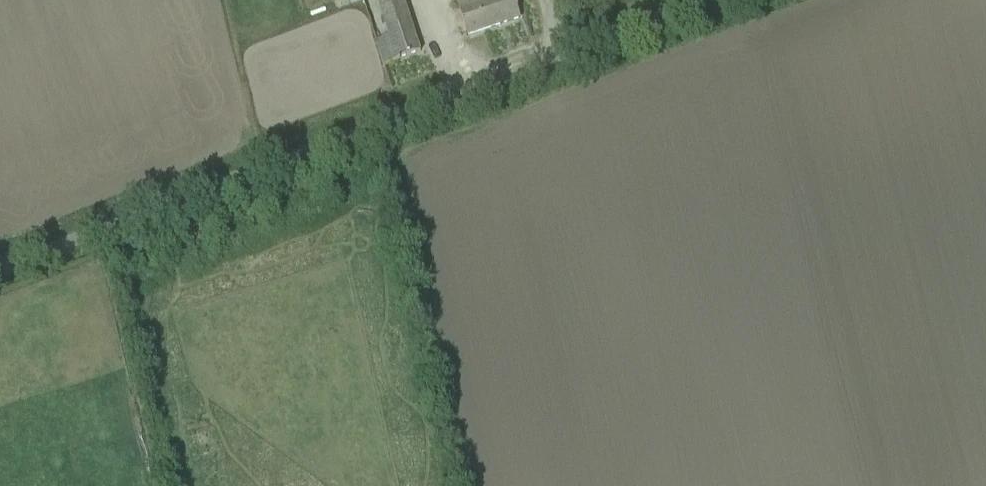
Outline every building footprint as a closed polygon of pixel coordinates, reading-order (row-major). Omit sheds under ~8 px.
[(403,0),(377,0),(388,37),(376,40),(384,65),(420,53),(403,0)] [(513,0),(456,0),(455,0),(468,36),(519,19),(513,0)]
